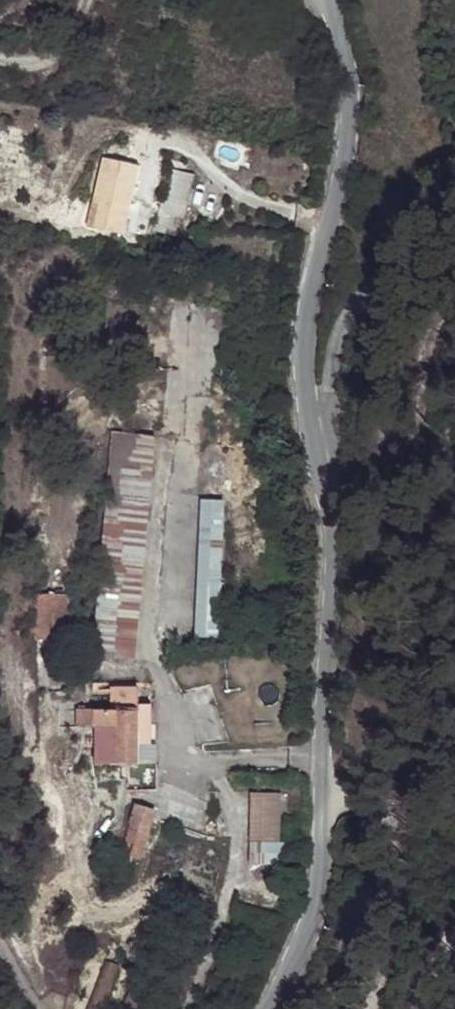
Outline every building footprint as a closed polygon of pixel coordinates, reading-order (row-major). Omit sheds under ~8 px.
[(99,157),(84,228),(121,235),(137,164),(99,157)] [(182,222),(189,176),(165,172),(156,217),(182,222)] [(135,658),(138,623),(155,436),(112,431),(95,625),(93,654),(135,658)] [(198,495),(195,634),(220,634),(223,495),(198,495)] [(67,615),(67,592),(39,592),(38,614),(48,615),(58,614),(67,615)] [(38,614),(39,625),(47,626),(48,615),(38,614)] [(68,626),(67,615),(58,614),(58,625),(68,626)] [(111,707),(138,708),(138,703),(137,685),(110,686),(111,707)] [(138,708),(138,725),(150,724),(150,703),(138,703),(138,708)] [(138,761),(138,725),(138,708),(111,707),(95,708),(95,761),(138,761)] [(150,724),(138,725),(138,761),(156,762),(157,741),(150,741),(150,724)] [(249,863),(283,862),(282,789),(248,789),(249,863)] [(147,827),(156,830),(199,845),(207,821),(196,815),(153,801),(148,815),(152,816),(147,827)] [(121,847),(140,853),(147,827),(152,816),(148,815),(132,809),(132,812),(121,847)]
